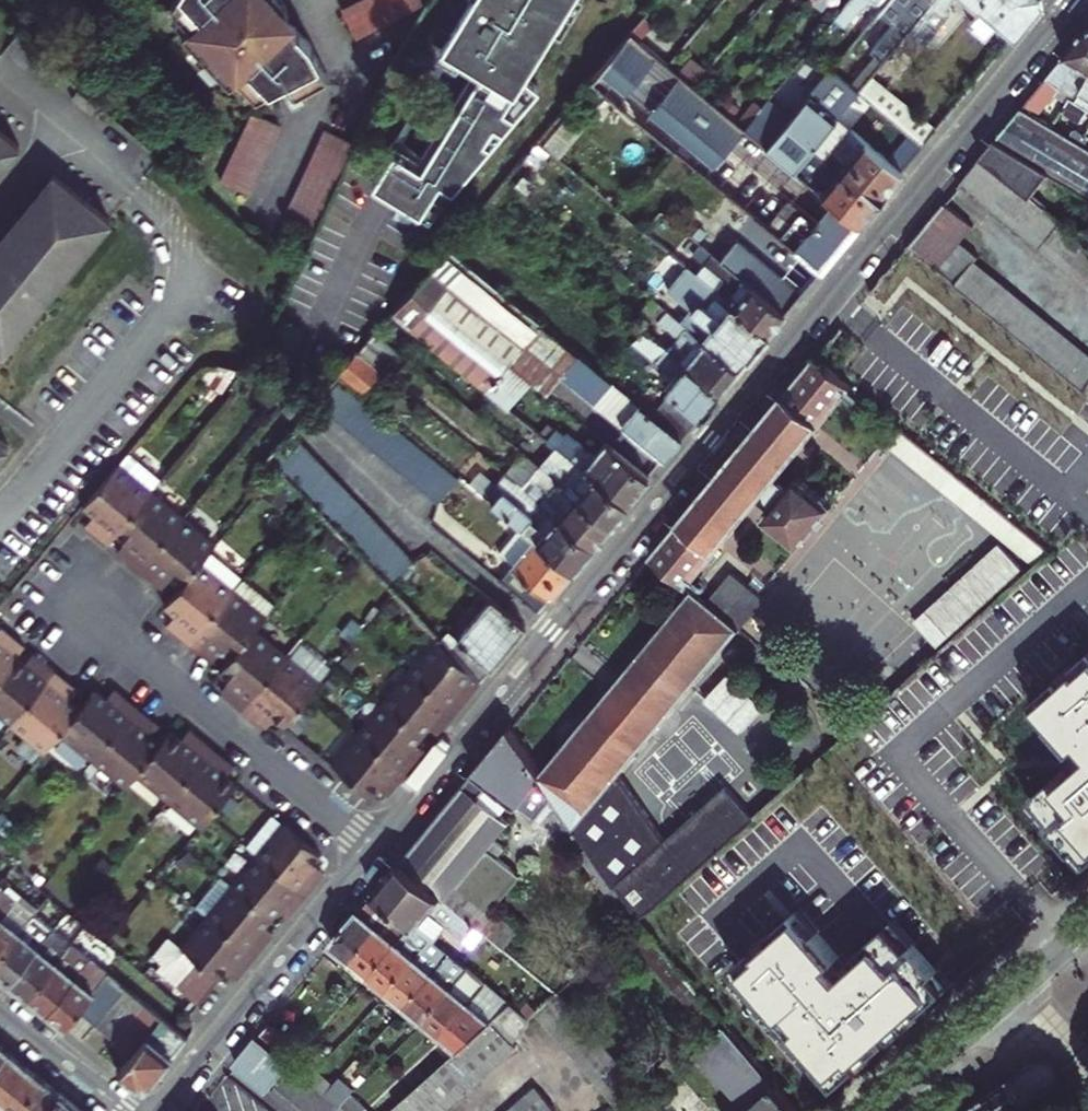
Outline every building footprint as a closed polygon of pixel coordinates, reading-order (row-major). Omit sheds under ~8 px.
[(287,23),(282,17),(288,11),(277,0),(173,0),(169,6),(189,27),(182,34),(229,84),(236,78),(255,98),(287,80),(295,94),(325,77),(307,44),(287,23)] [(420,4),(418,0),(359,0),(340,10),(354,38),(420,4)] [(439,187),(450,194),(527,101),(513,92),(522,77),(570,0),(471,0),(440,49),(479,73),(419,171),(391,153),(370,187),(420,218),(439,187)] [(816,5),(821,10),(829,0),(821,0),(816,5)] [(826,32),(834,38),(846,26),(859,12),(860,13),(871,0),(852,0),(826,32)] [(846,26),(854,33),(877,9),(881,12),(885,7),(876,0),(871,0),(860,13),(859,12),(846,26)] [(885,7),(881,12),(880,13),(893,24),(883,34),(890,40),(876,57),(883,63),(895,48),(935,0),(891,0),(885,7)] [(895,48),(907,57),(921,41),(924,45),(951,13),(945,9),(952,0),(935,0),(895,48)] [(977,6),(978,4),(983,9),(969,24),(985,37),(999,21),(1014,34),(1041,1),(1041,0),(969,0),(977,6)] [(1046,80),(1059,89),(1067,80),(1084,90),(1087,84),(1087,28),(1046,80)] [(158,157),(54,68),(56,64),(17,30),(0,50),(0,352),(158,157)] [(613,79),(715,163),(744,127),(728,114),(720,107),(694,86),(669,65),(631,34),(592,80),(604,90),(613,79)] [(799,164),(811,149),(833,123),(837,118),(859,92),(832,70),(810,96),(792,119),(768,147),(795,169),(799,164)] [(873,76),(859,92),(872,102),(885,87),(873,76)] [(522,77),(513,92),(527,101),(537,90),(522,77)] [(739,83),(720,107),(728,114),(733,108),(733,103),(745,88),(739,83)] [(1063,112),(1080,122),(1087,110),(1087,84),(1084,90),(1077,103),(1071,98),(1063,112)] [(895,95),(885,87),(872,102),(881,110),(895,95)] [(895,95),(881,110),(923,144),(936,128),(895,95)] [(745,128),(768,147),(792,119),(768,100),(745,128)] [(1035,110),(1025,104),(1022,109),(1032,116),(1035,110)] [(996,141),(1054,176),(1087,197),(1087,150),(1086,149),(1087,145),(1087,139),(1085,137),(1075,131),(1069,139),(1052,128),(1032,116),(1022,109),(996,141)] [(251,112),(220,179),(248,193),(280,126),(251,112)] [(843,123),(837,118),(833,123),(839,128),(843,123)] [(850,130),(834,150),(847,161),(838,171),(876,201),(901,171),(850,130)] [(325,131),(286,211),(315,225),(353,145),(325,131)] [(1015,184),(1027,194),(1034,200),(1054,176),(996,141),(982,157),(999,171),(1015,184)] [(847,161),(834,150),(825,160),(838,171),(847,161)] [(800,174),(808,180),(825,160),(816,153),(803,168),(804,170),(800,174)] [(1015,184),(999,171),(982,157),(960,184),(977,198),(993,211),(1005,221),(1017,230),(1029,240),(1040,249),(1053,259),(1065,269),(1076,278),(1087,287),(1087,244),(1086,242),(1074,232),(1062,223),(1051,213),(1039,204),(1034,200),(1027,194),(1015,184)] [(833,200),(859,222),(876,201),(838,171),(825,160),(808,180),(833,200)] [(804,170),(803,168),(799,164),(795,169),(800,174),(804,170)] [(841,243),(859,222),(833,200),(815,221),(788,199),(767,225),(820,269),(841,243)] [(933,217),(961,240),(972,227),(944,204),(933,217)] [(933,217),(922,230),(950,253),(960,241),(961,240),(933,217)] [(909,246),(936,269),(950,253),(922,230),(909,246)] [(729,248),(720,259),(741,276),(759,256),(737,239),(729,248)] [(945,276),(994,316),(1013,294),(974,262),(979,257),(960,241),(950,253),(936,269),(945,276)] [(543,324),(450,247),(394,312),(487,388),(543,324)] [(785,312),(741,276),(720,259),(712,253),(704,262),(725,279),(716,289),(768,332),(785,312)] [(759,256),(741,276),(785,312),(802,291),(759,256)] [(681,322),(701,339),(738,368),(768,332),(716,289),(688,265),(668,289),(692,309),(681,322)] [(1013,294),(994,316),(1007,327),(1026,304),(1013,294)] [(678,337),(668,349),(719,391),(738,368),(701,339),(681,322),(652,298),(644,307),(678,337)] [(1026,304),(1007,327),(1008,328),(1018,337),(1038,315),(1026,304)] [(1018,337),(1032,348),(1051,325),(1038,315),(1018,337)] [(509,406),(532,379),(547,361),(564,341),(543,324),(487,388),(509,406)] [(1085,391),(1087,386),(1087,356),(1051,325),(1032,348),(1085,391)] [(672,391),(653,415),(681,437),(719,391),(668,349),(644,329),(634,341),(675,376),(666,387),(672,391)] [(653,415),(564,341),(547,361),(665,457),(681,437),(653,415)] [(360,353),(340,376),(384,413),(404,390),(360,353)] [(800,548),(834,506),(800,479),(791,489),(779,478),(852,389),(816,359),(652,558),(688,589),(762,499),(775,510),(766,520),(800,548)] [(440,504),(461,479),(341,381),(319,406),(440,504)] [(627,503),(649,476),(608,442),(596,455),(581,444),(581,446),(556,427),(548,438),(557,445),(577,462),(627,503)] [(988,501),(899,428),(885,445),(1017,553),(1031,536),(1009,519),(988,501)] [(296,439),(274,460),(390,582),(412,560),(296,439)] [(557,445),(549,454),(570,471),(577,462),(557,445)] [(539,466),(609,524),(627,503),(577,462),(570,471),(549,454),(539,466)] [(115,534),(149,492),(159,481),(126,455),(82,508),(92,516),(85,526),(107,544),(115,534)] [(593,544),(609,524),(539,466),(522,486),(593,544)] [(593,544),(522,486),(505,473),(486,496),(524,527),(573,568),(593,544)] [(116,552),(139,570),(181,518),(149,492),(115,534),(124,541),(116,552)] [(170,578),(180,587),(209,552),(215,545),(181,518),(139,570),(161,589),(170,578)] [(515,563),(501,579),(539,609),(573,568),(524,527),(503,553),(515,563)] [(1052,553),(1031,536),(1017,553),(1036,568),(1052,553)] [(999,545),(915,623),(938,648),(1023,571),(999,545)] [(166,625),(189,644),(242,579),(209,552),(180,587),(171,597),(164,606),(174,615),(166,625)] [(683,883),(754,819),(727,789),(667,842),(620,775),(741,632),(766,602),(733,575),(708,605),(695,593),(541,777),(555,798),(590,846),(640,917),(654,908),(683,883)] [(219,651),(228,660),(252,630),(273,604),(242,579),(189,644),(210,661),(219,651)] [(524,628),(491,600),(451,651),(480,681),(524,628)] [(23,645),(0,627),(0,673),(14,656),(23,645)] [(220,691),(243,710),(286,657),(252,630),(228,660),(220,669),(218,672),(228,681),(220,691)] [(455,711),(480,681),(451,651),(438,638),(409,673),(455,711)] [(14,656),(0,673),(0,714),(12,724),(55,671),(32,653),(23,663),(14,656)] [(1047,690),(1065,711),(1061,714),(1084,740),(1087,736),(1087,653),(1047,690)] [(285,727),(286,726),(311,696),(320,685),(286,657),(243,710),(265,727),(273,718),(285,727)] [(77,690),(55,671),(12,724),(28,736),(20,746),(21,753),(34,764),(61,731),(79,709),(68,700),(77,690)] [(455,711),(409,673),(384,704),(421,734),(428,726),(437,734),(455,711)] [(705,702),(741,736),(765,710),(729,677),(705,702)] [(87,699),(79,709),(61,731),(94,758),(136,706),(114,688),(106,698),(96,689),(87,699)] [(414,741),(421,734),(384,704),(359,734),(405,772),(424,749),(414,741)] [(159,725),(136,706),(94,758),(126,784),(137,771),(161,742),(151,734),(159,725)] [(168,733),(161,742),(137,771),(171,798),(212,747),(189,728),(181,738),(171,730),(168,733)] [(509,732),(400,864),(478,927),(505,950),(518,934),(490,912),(492,910),(520,875),(503,862),(498,858),(487,849),(494,840),(508,824),(500,818),(511,804),(534,823),(555,798),(541,777),(509,732)] [(405,772),(359,734),(333,765),(370,796),(378,786),(387,794),(405,772)] [(212,747),(171,798),(204,825),(210,817),(237,784),(226,775),(234,766),(212,747)] [(1046,785),(1059,800),(1055,804),(1086,840),(1087,838),(1087,747),(1046,785)] [(245,845),(258,856),(304,894),(323,871),(313,863),(320,855),(284,824),(271,813),(245,845)] [(506,848),(494,840),(487,849),(498,858),(506,848)] [(640,917),(590,846),(580,854),(633,927),(638,922),(641,919),(640,917)] [(258,856),(232,887),(269,917),(275,909),(285,917),(304,894),(258,856)] [(413,925),(417,929),(432,911),(435,916),(449,927),(466,941),(478,927),(400,864),(375,894),(389,905),(395,910),(413,925)] [(269,917),(232,887),(220,877),(195,907),(208,917),(254,955),(273,933),(263,924),(269,917)] [(16,899),(1,887),(0,889),(0,918),(16,899)] [(380,929),(391,916),(384,911),(389,905),(375,894),(360,913),(380,929)] [(35,914),(16,899),(0,918),(0,956),(35,914)] [(391,916),(395,910),(389,905),(384,911),(391,916)] [(391,916),(408,931),(413,925),(395,910),(391,916)] [(417,929),(432,941),(435,943),(449,927),(435,916),(432,911),(417,929)] [(735,965),(839,1084),(949,987),(937,973),(941,969),(916,941),(912,945),(892,922),(847,961),(842,955),(843,955),(821,929),(817,933),(797,911),(735,965)] [(352,963),(380,929),(360,913),(332,946),(352,963)] [(8,983),(53,929),(35,914),(0,956),(0,976),(8,983)] [(235,978),(254,955),(208,917),(182,949),(197,961),(175,988),(196,1006),(225,970),(235,978)] [(716,1036),(727,1026),(651,937),(638,922),(633,927),(629,931),(716,1036)] [(398,944),(369,977),(388,992),(416,958),(432,941),(417,929),(413,925),(408,931),(415,936),(405,949),(398,944)] [(27,998),(71,944),(53,929),(8,983),(27,998)] [(398,944),(380,929),(352,963),(369,977),(398,944)] [(89,958),(71,944),(27,998),(45,1013),(89,958)] [(425,966),(416,958),(388,992),(407,1008),(450,955),(445,951),(440,957),(435,953),(425,966)] [(450,955),(407,1008),(425,1022),(468,970),(450,955)] [(89,958),(45,1013),(64,1028),(80,1008),(108,974),(89,958)] [(487,985),(468,970),(425,1022),(443,1038),(472,1003),(481,991),(487,985)] [(80,1008),(97,1022),(126,988),(108,974),(80,1008)] [(472,1003),(443,1038),(460,1052),(472,1041),(484,1032),(512,1007),(487,985),(481,991),(493,1001),(482,1011),(472,1003)] [(126,988),(97,1022),(115,1038),(144,1002),(126,988)] [(563,1047),(572,1057),(581,1068),(591,1079),(600,1090),(605,1096),(628,1076),(623,1070),(615,1059),(604,1048),(595,1037),(586,1027),(577,1015),(567,1004),(558,993),(534,1014),(543,1024),(553,1036),(563,1047)] [(112,1042),(130,1057),(147,1036),(157,1024),(162,1018),(144,1002),(115,1038),(112,1042)] [(483,1078),(495,1068),(507,1057),(515,1049),(512,1046),(526,1034),(528,1019),(512,1007),(484,1032),(472,1041),(460,1052),(483,1078)] [(162,1027),(167,1021),(162,1018),(157,1024),(162,1027)] [(167,1021),(162,1027),(167,1032),(156,1044),(142,1062),(157,1074),(186,1037),(167,1021)] [(777,1086),(727,1026),(716,1036),(698,1051),(747,1110),(799,1110),(777,1086)] [(282,1043),(265,1028),(257,1038),(274,1053),(282,1043)] [(142,1062),(156,1044),(152,1040),(147,1036),(130,1057),(118,1071),(136,1086),(136,1087),(148,1085),(147,1085),(157,1074),(142,1062)] [(267,1092),(268,1092),(291,1066),(287,1064),(274,1053),(257,1038),(235,1065),(267,1092)] [(296,1054),(282,1043),(274,1053),(287,1064),(296,1054)] [(0,1058),(0,1092),(22,1064),(6,1051),(0,1058)] [(458,1100),(470,1089),(483,1078),(460,1052),(448,1063),(435,1074),(424,1084),(411,1096),(395,1109),(397,1110),(445,1110),(446,1110),(458,1100)] [(1039,1062),(1016,1076),(1031,1100),(1055,1082),(1059,1076),(1060,1069),(1058,1064),(1053,1060),(1046,1060),(1039,1062)] [(0,1092),(0,1102),(11,1110),(13,1110),(40,1078),(22,1064),(0,1092)] [(332,1086),(315,1071),(307,1080),(325,1094),(332,1086)] [(1031,1100),(1016,1076),(962,1110),(1014,1110),(1031,1100)] [(13,1110),(42,1110),(43,1110),(57,1092),(40,1078),(13,1110)] [(349,1100),(332,1086),(325,1094),(341,1108),(349,1100)] [(536,1091),(525,1100),(514,1110),(513,1110),(554,1110),(536,1091)] [(57,1092),(43,1110),(45,1110),(80,1110),(57,1092)] [(352,1097),(349,1100),(341,1108),(344,1110),(366,1110),(367,1109),(352,1097)]
